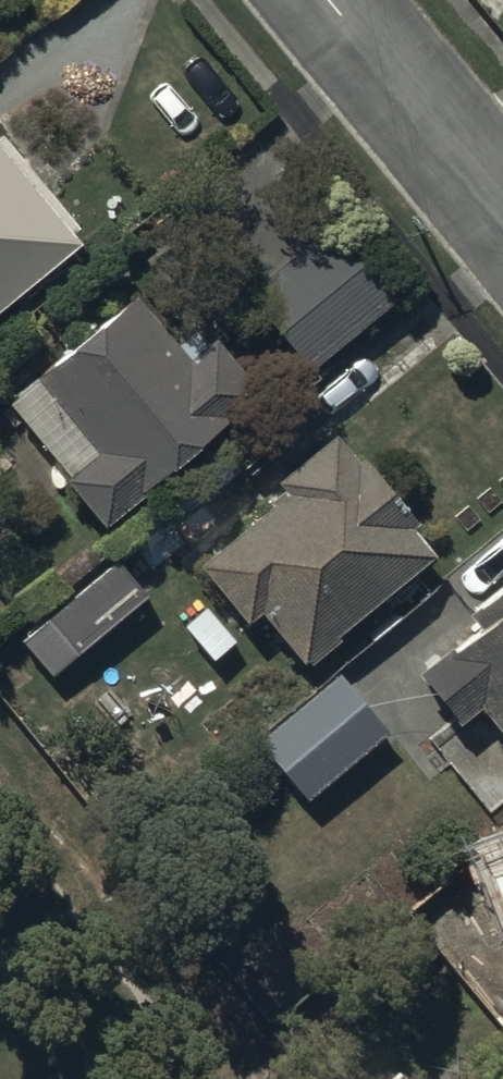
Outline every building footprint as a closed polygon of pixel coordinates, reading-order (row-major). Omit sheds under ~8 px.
[(77,238),(0,146),(0,301),(77,238)] [(245,291),(308,366),(393,296),(330,220),(245,291)] [(211,334),(185,356),(131,291),(34,372),(97,445),(62,475),(101,522),(144,487),(139,481),(217,417),(222,423),(260,392),(211,334)] [(274,477),(283,488),(195,561),(242,618),(256,607),(298,658),(303,654),(307,659),(336,636),(332,631),(432,550),(409,523),(414,519),(359,451),(354,455),(332,429),(274,477)] [(18,637),(48,673),(143,592),(113,557),(18,637)] [(466,609),(474,619),(415,668),(455,717),(476,700),(502,732),(502,579),(466,609)] [(385,729),(336,670),(255,737),(305,796),(385,729)] [(445,911),(431,915),(440,946),(490,931),(483,905),(476,907),(467,878),(437,886),(445,911)] [(395,1070),(384,1078),(403,1078),(395,1070)]
